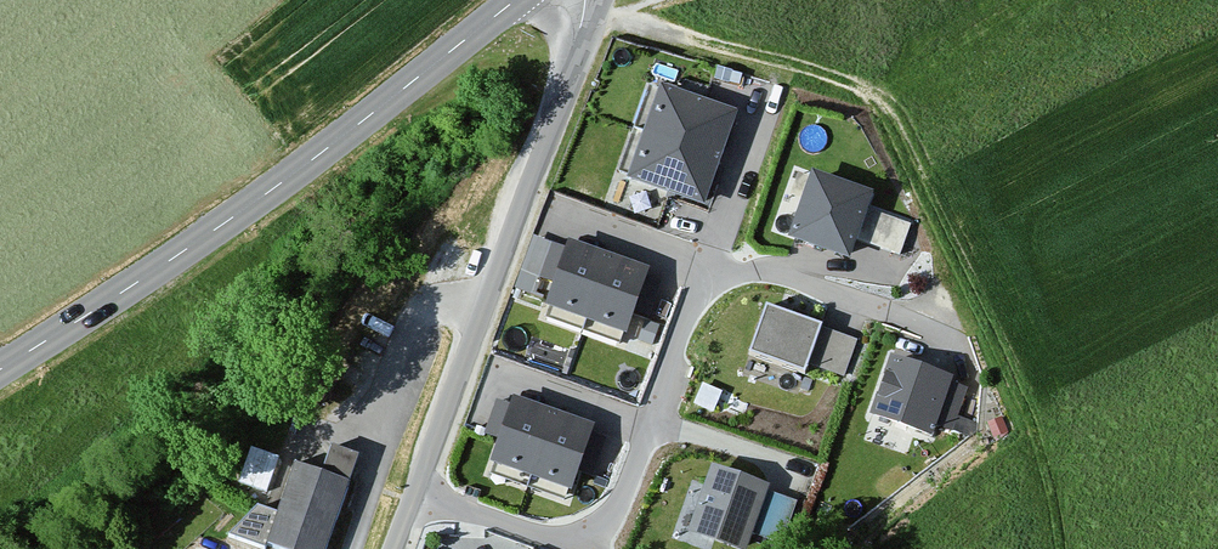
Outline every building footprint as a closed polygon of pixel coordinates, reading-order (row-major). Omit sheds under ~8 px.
[(660,89),(644,133),(721,161),(737,116),(660,89)] [(721,161),(644,133),(627,181),(705,209),(721,161)] [(874,197),(811,175),(788,242),(850,264),(858,242),(868,211),(874,197)] [(913,226),(868,211),(858,242),(902,257),(913,226)] [(549,302),(568,251),(534,239),(516,290),(549,302)] [(584,323),(607,258),(569,245),(568,251),(549,302),(546,310),(584,323)] [(607,258),(584,323),(626,338),(636,314),(647,279),(650,274),(607,258)] [(663,284),(647,279),(636,314),(651,320),(663,284)] [(823,328),(766,309),(749,358),(806,377),(809,369),(823,328)] [(859,341),(823,328),(809,369),(845,381),(859,341)] [(954,382),(891,360),(870,420),(932,442),(937,428),(952,384),(954,382)] [(968,390),(952,384),(937,428),(953,433),(968,390)] [(722,393),(702,386),(694,406),(714,414),(722,393)] [(531,481),(556,416),(514,401),(490,465),(531,481)] [(595,431),(556,416),(531,481),(571,495),(581,471),(593,436),(595,431)] [(1002,416),(988,424),(996,440),(1010,433),(1002,416)] [(277,517),(257,510),(229,539),(256,548),(265,548),(266,548),(270,548),(329,548),(352,485),(361,460),(331,449),(322,475),(295,465),(277,517)] [(713,468),(688,536),(725,548),(748,548),(753,537),(768,493),(770,489),(713,468)] [(797,502),(768,493),(753,537),(782,546),(797,502)]
